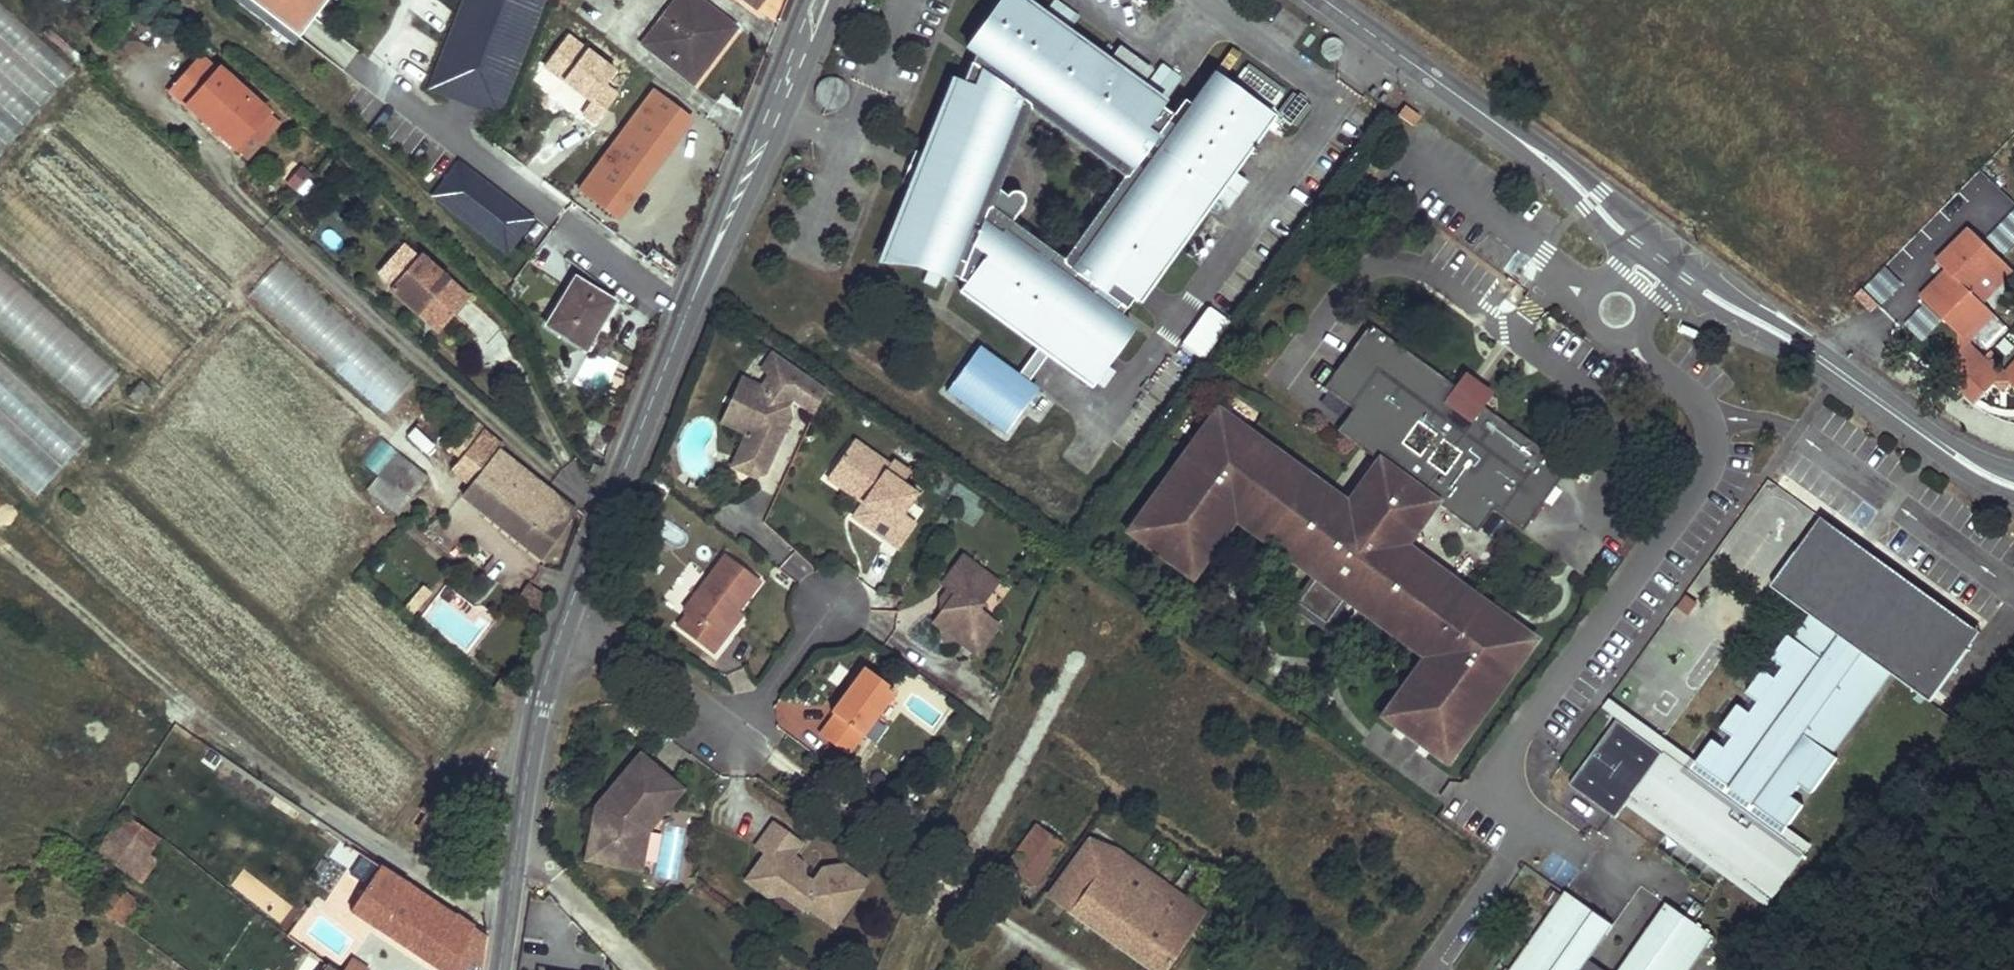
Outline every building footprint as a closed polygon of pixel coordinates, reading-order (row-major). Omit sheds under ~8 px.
[(300,35),(326,0),(254,0),(300,35)] [(423,87),(507,119),(553,0),(456,0),(423,87)] [(694,0),(692,0),(672,25),(663,18),(642,45),(681,75),(702,50),(711,57),(732,29),(694,0)] [(663,18),(672,25),(692,0),(677,0),(663,18)] [(755,9),(763,0),(743,0),(755,9)] [(960,86),(892,254),(913,263),(963,283),(959,290),(1089,384),(1091,381),(1103,364),(1131,324),(1120,316),(1132,299),(1136,302),(1212,198),(1232,170),(1270,117),(1211,75),(1179,119),(1162,107),(1165,103),(1141,86),(1107,61),(1023,0),(1003,0),(967,50),(973,54),(960,86)] [(76,66),(0,1),(0,154),(76,66)] [(617,72),(568,36),(542,71),(587,103),(578,115),(595,127),(621,91),(609,83),(617,72)] [(1107,61),(1141,86),(1153,70),(1119,45),(1107,61)] [(711,57),(702,50),(681,75),(691,83),(711,57)] [(266,114),(202,57),(169,93),(233,151),(266,114)] [(892,254),(960,86),(953,82),(880,260),(913,263),(892,254)] [(1522,91),(1511,83),(1503,96),(1513,104),(1522,91)] [(690,119),(654,92),(580,191),(615,218),(690,119)] [(1404,106),(1397,115),(1412,127),(1420,118),(1404,106)] [(460,156),(429,194),(507,257),(538,219),(460,156)] [(298,163),(285,181),(296,189),(309,172),(298,163)] [(1248,182),(1232,170),(1212,198),(1228,210),(1248,182)] [(1985,186),(1974,175),(1960,189),(1971,200),(1985,186)] [(1985,186),(1971,200),(1981,210),(1967,226),(1971,229),(1941,261),(1949,270),(1955,276),(1929,302),(1963,335),(1989,308),(1983,302),(1971,291),(2002,260),(1998,256),(2012,241),(2002,231),(2013,218),(2013,214),(1985,186)] [(2002,231),(2012,241),(2013,239),(2013,218),(2002,231)] [(427,316),(423,320),(439,333),(469,300),(422,258),(392,291),(419,316),(422,312),(427,316)] [(246,296),(386,413),(416,376),(276,260),(246,296)] [(2012,270),(2002,260),(1971,291),(1983,302),(2012,270)] [(120,369),(0,267),(0,330),(89,406),(120,369)] [(1955,276),(1949,270),(1924,297),(1929,302),(1955,276)] [(615,302),(576,279),(564,299),(560,298),(555,303),(560,307),(547,327),(586,349),(615,302)] [(1201,359),(1229,318),(1208,303),(1180,344),(1201,359)] [(1989,308),(1963,335),(1963,348),(2001,381),(2013,381),(2013,380),(2013,367),(2009,371),(2002,373),(1973,344),(1974,340),(1996,314),(1989,308)] [(1191,579),(1233,520),(1315,579),(1343,599),(1424,658),(1381,717),(1404,733),(1414,718),(1455,747),(1534,639),(1404,545),(1435,502),(1475,532),(1491,510),(1521,531),(1566,468),(1481,407),(1473,418),(1445,398),(1453,387),(1368,325),(1322,388),(1352,409),(1336,431),(1377,461),(1346,503),(1216,409),(1137,518),(1179,548),(1169,562),(1191,579)] [(976,341),(942,392),(1004,434),(1039,384),(976,341)] [(1963,348),(1941,372),(1978,405),(2001,381),(1963,348)] [(778,359),(771,354),(760,371),(767,376),(778,359)] [(39,493),(89,434),(0,358),(0,459),(39,493)] [(778,359),(767,376),(759,388),(739,380),(718,424),(743,435),(735,453),(741,466),(761,476),(784,427),(770,421),(775,411),(781,413),(784,408),(789,401),(811,416),(822,390),(778,359)] [(1114,372),(1103,364),(1091,381),(1101,389),(1114,372)] [(1489,396),(1461,376),(1453,387),(1445,398),(1473,418),(1481,407),(1489,396)] [(787,420),(784,408),(781,413),(775,411),(770,421),(784,427),(787,420)] [(411,429),(406,441),(429,452),(435,440),(411,429)] [(481,437),(479,435),(461,458),(452,470),(470,486),(496,451),(498,452),(499,451),(481,437)] [(887,466),(852,441),(830,473),(865,497),(860,503),(879,516),(869,530),(883,540),(896,548),(913,523),(900,513),(914,494),(899,484),(907,473),(891,461),(887,466)] [(498,452),(496,451),(470,486),(462,495),(542,560),(575,512),(498,452)] [(741,466),(735,453),(731,462),(728,468),(752,479),(761,476),(741,466)] [(415,468),(398,454),(378,479),(394,492),(415,468)] [(600,467),(593,464),(590,472),(597,475),(600,467)] [(428,478),(415,468),(394,492),(383,505),(395,515),(410,498),(412,500),(428,478)] [(865,497),(830,473),(825,479),(860,503),(865,497)] [(879,516),(860,503),(851,517),(869,530),(879,516)] [(1916,602),(1974,644),(1982,633),(1822,516),(1797,551),(1855,592),(1868,575),(1912,608),(1916,602)] [(1179,548),(1137,518),(1127,533),(1169,562),(1179,548)] [(1932,701),(1974,644),(1916,602),(1912,608),(1868,575),(1855,592),(1797,551),(1772,585),(1811,613),(1819,619),(1802,643),(1794,637),(1790,634),(1773,657),(1784,666),(1776,677),(1764,669),(1747,692),(1759,701),(1751,712),(1739,704),(1722,727),(1734,736),(1726,747),(1714,739),(1697,762),(1787,827),(1804,804),(1792,795),(1800,784),(1812,793),(1838,757),(1834,754),(1827,749),(1885,668),(1893,673),(1932,701)] [(759,582),(723,556),(682,612),(686,615),(676,629),(712,656),(723,641),(718,637),(736,612),(759,582)] [(998,582),(962,557),(943,586),(949,590),(956,595),(943,615),(936,625),(942,629),(961,642),(980,656),(1001,626),(978,610),(998,582)] [(1343,599),(1315,579),(1297,603),(1325,624),(1343,599)] [(430,594),(422,587),(401,612),(409,618),(430,594)] [(956,595),(949,590),(942,601),(943,615),(956,595)] [(1697,603),(1687,595),(1679,606),(1689,614),(1697,603)] [(723,641),(741,616),(736,612),(718,637),(723,641)] [(1819,619),(1811,613),(1794,637),(1802,643),(1819,619)] [(945,644),(961,642),(942,629),(945,644)] [(892,691),(861,667),(829,712),(832,714),(817,734),(845,754),(892,691)] [(1827,749),(1834,754),(1893,673),(1885,668),(1827,749)] [(1455,747),(1414,718),(1404,733),(1445,763),(1455,747)] [(224,765),(181,737),(163,767),(205,794),(224,765)] [(679,790),(642,759),(601,809),(593,857),(640,865),(646,829),(679,790)] [(431,809),(424,805),(419,813),(426,817),(431,809)] [(158,840),(124,817),(117,827),(115,826),(97,856),(141,885),(156,861),(147,855),(158,840)] [(1004,864),(1036,885),(1065,842),(1034,821),(1004,864)] [(801,843),(774,822),(764,835),(778,845),(771,854),(766,850),(764,852),(755,866),(764,873),(767,894),(779,894),(801,910),(804,906),(833,928),(866,883),(845,867),(822,868),(811,882),(802,875),(786,863),(791,855),(801,843)] [(778,845),(764,835),(756,846),(764,852),(766,850),(771,854),(778,845)] [(167,845),(158,840),(147,855),(156,861),(167,845)] [(1089,841),(1050,895),(1070,910),(1096,873),(1116,888),(1134,865),(1114,850),(1089,841)] [(359,855),(352,850),(349,856),(356,861),(359,855)] [(379,868),(359,855),(356,861),(337,888),(357,901),(379,868)] [(802,875),(791,855),(786,863),(802,875)] [(1134,865),(1116,888),(1096,873),(1070,910),(1152,969),(1168,969),(1204,915),(1134,865)] [(764,873),(755,866),(745,878),(767,894),(764,873)] [(379,868),(357,901),(350,912),(438,969),(466,969),(471,963),(482,969),(483,969),(488,937),(454,915),(453,918),(379,868)] [(138,905),(114,888),(99,910),(124,926),(138,905)] [(1573,898),(1566,892),(1509,969),(1521,969),(1531,956),(1526,952),(1531,945),(1530,944),(1536,935),(1537,936),(1543,929),(1548,932),(1573,898)] [(1587,961),(1612,926),(1573,898),(1548,932),(1543,929),(1537,936),(1536,935),(1530,944),(1531,945),(1526,952),(1531,956),(1521,969),(1601,969),(1587,961)] [(1706,932),(1695,924),(1665,904),(1618,969),(1679,969),(1706,932)] [(1714,938),(1706,932),(1679,969),(1691,969),(1714,938)] [(354,957),(344,969),(369,969),(370,968),(354,957)]
